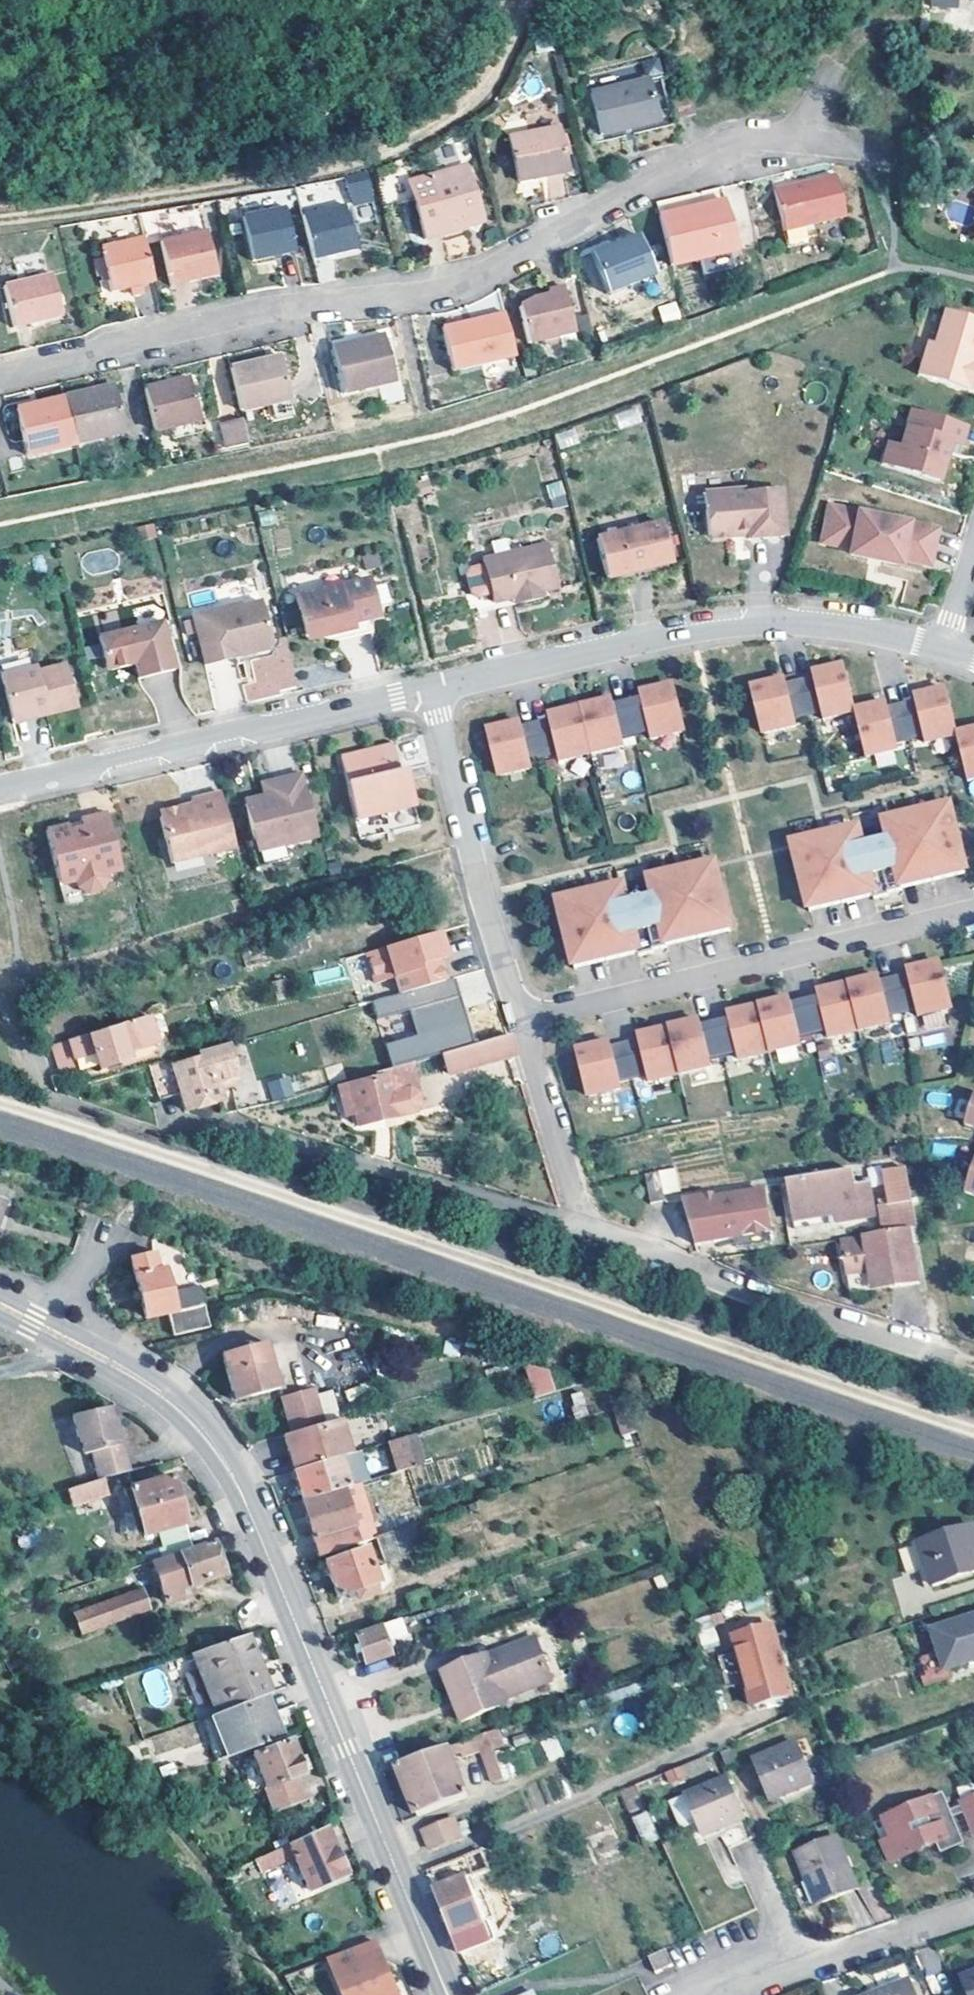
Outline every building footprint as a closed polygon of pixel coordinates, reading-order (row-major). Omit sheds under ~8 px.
[(928,5),(956,8),(956,0),(929,0),(928,5)] [(657,118),(648,77),(589,90),(598,132),(657,118)] [(563,170),(554,126),(505,135),(515,180),(563,170)] [(479,218),(462,162),(406,177),(421,234),(479,218)] [(372,169),(351,173),(356,192),(376,187),(372,169)] [(840,215),(830,175),(771,189),(781,230),(840,215)] [(376,187),(356,192),(357,200),(377,196),(376,187)] [(733,250),(721,201),(656,217),(668,266),(733,250)] [(353,247),(342,203),(300,213),(310,256),(353,247)] [(291,248),(280,204),(237,214),(247,258),(291,248)] [(213,272),(203,228),(156,238),(164,276),(184,272),(186,278),(213,272)] [(151,279),(141,235),(98,246),(107,289),(151,279)] [(647,276),(634,237),(588,255),(600,292),(647,276)] [(330,256),(313,259),(317,282),(334,280),(330,256)] [(57,312),(48,272),(0,282),(10,323),(57,312)] [(569,332),(558,286),(542,290),(543,293),(529,296),(517,307),(524,342),(538,339),(542,344),(552,342),(554,335),(569,332)] [(662,323),(680,319),(677,302),(658,306),(662,323)] [(939,304),(928,338),(922,336),(912,369),(963,385),(973,349),(973,315),(939,304)] [(512,352),(502,309),(441,324),(451,367),(512,352)] [(395,379),(385,333),(333,345),(342,390),(395,379)] [(288,396),(279,355),(227,366),(237,408),(288,396)] [(196,417),(187,376),(142,386),(151,428),(196,417)] [(114,382),(62,393),(73,441),(125,429),(114,382)] [(73,441),(62,393),(14,405),(24,453),(73,441)] [(960,422),(906,405),(895,442),(883,439),(876,459),(933,476),(942,445),(939,444),(942,436),(955,440),(960,422)] [(637,407),(615,413),(619,428),(641,422),(637,407)] [(244,442),(238,417),(218,421),(223,447),(244,442)] [(575,427),(555,434),(560,449),(580,442),(575,427)] [(547,484),(550,508),(567,505),(563,481),(547,484)] [(722,533),(727,527),(741,525),(741,530),(741,535),(777,532),(773,484),(731,488),(731,485),(698,488),(701,530),(705,534),(722,533)] [(838,505),(824,502),(816,537),(831,540),(838,505)] [(930,525),(838,505),(831,540),(845,543),(844,549),(893,559),(894,553),(923,559),(930,525)] [(277,523),(273,506),(256,510),(260,527),(277,523)] [(655,518),(589,535),(599,574),(665,558),(655,518)] [(536,540),(512,546),(513,550),(537,544),(536,540)] [(512,546),(451,560),(462,604),(546,584),(537,544),(513,550),(512,546)] [(360,574),(288,592),(297,628),(323,622),(325,629),(344,624),(343,618),(361,613),(370,611),(360,574)] [(255,644),(261,637),(251,595),(232,600),(231,597),(183,608),(195,659),(227,651),(228,658),(247,654),(245,647),(255,644)] [(344,624),(325,629),(327,636),(364,627),(361,613),(343,618),(344,624)] [(154,616),(90,631),(98,666),(126,658),(129,673),(166,665),(154,616)] [(323,622),(297,628),(299,635),(325,629),(323,622)] [(244,682),(245,694),(283,691),(281,656),(251,658),(252,682),(244,682)] [(0,668),(0,705),(2,715),(37,705),(38,710),(66,703),(55,659),(27,666),(26,661),(0,668)] [(780,676),(747,684),(758,730),(791,722),(790,715),(817,708),(818,715),(850,707),(839,661),(807,669),(808,674),(781,681),(780,676)] [(513,719),(481,727),(492,772),(524,764),(523,757),(550,751),(552,758),(584,750),(616,742),(614,735),(642,729),(644,736),(676,728),(665,682),(632,689),(633,695),(606,702),(605,696),(573,704),(540,712),(541,717),(515,724),(513,719)] [(882,699),(850,707),(862,753),(893,745),(892,738),(912,733),(914,740),(953,730),(941,684),(902,694),(904,700),(883,704),(882,699)] [(37,705),(2,715),(4,720),(38,710),(37,705)] [(953,730),(964,776),(973,774),(973,725),(953,730)] [(384,741),(331,754),(341,792),(357,788),(363,813),(406,802),(397,765),(391,766),(384,741)] [(277,841),(307,834),(291,770),(262,778),(265,790),(255,792),(236,797),(246,837),(249,848),(277,841)] [(252,780),(255,792),(265,790),(262,778),(252,780)] [(357,788),(341,792),(347,817),(363,813),(357,788)] [(154,808),(151,814),(163,860),(225,844),(211,789),(182,796),(184,805),(174,808),(168,804),(154,808)] [(944,804),(883,819),(887,834),(898,882),(960,867),(944,804)] [(59,821),(36,827),(48,875),(57,880),(66,878),(95,871),(105,867),(110,861),(97,809),(71,815),(73,826),(60,829),(59,821)] [(857,842),(853,826),(789,841),(804,905),(868,889),(857,842)] [(887,834),(857,842),(868,889),(898,882),(887,834)] [(249,848),(246,837),(241,839),(247,864),(281,855),(277,841),(249,848)] [(709,861),(642,877),(647,892),(660,940),(724,924),(709,861)] [(95,871),(66,878),(67,884),(78,891),(90,887),(97,877),(95,871)] [(614,883),(551,899),(568,962),(630,947),(618,899),(614,883)] [(647,892),(618,899),(630,947),(660,940),(647,892)] [(433,929),(360,951),(368,976),(388,970),(392,986),(437,974),(431,953),(429,945),(437,942),(433,929)] [(602,1042),(569,1050),(580,1095),(613,1087),(612,1080),(639,1074),(640,1081),(703,1066),(701,1059),(729,1052),(730,1059),(793,1044),(792,1037),(819,1030),(821,1037),(883,1022),(881,1016),(908,1009),(910,1016),(943,1008),(931,960),(899,969),(900,974),(873,980),(872,975),(809,991),(810,996),(783,1002),(782,997),(719,1013),(720,1018),(693,1025),(692,1020),(660,1028),(629,1035),(630,1040),(603,1047),(602,1042)] [(458,977),(468,1006),(492,997),(482,969),(458,977)] [(385,1042),(390,1063),(472,1042),(455,978),(372,1000),(376,1017),(410,1008),(417,1034),(385,1042)] [(137,1019),(144,1043),(150,1041),(144,1017),(137,1019)] [(122,1050),(144,1043),(137,1019),(87,1033),(51,1044),(57,1068),(73,1063),(75,1069),(96,1062),(97,1066),(124,1057),(122,1050)] [(512,1054),(506,1034),(440,1053),(446,1073),(512,1054)] [(206,1049),(207,1054),(149,1070),(157,1098),(179,1093),(183,1109),(219,1099),(214,1081),(236,1075),(227,1043),(206,1049)] [(414,1078),(410,1062),(374,1072),(375,1078),(348,1085),(354,1112),(356,1125),(395,1116),(413,1111),(421,1102),(418,1092),(408,1088),(406,1080),(414,1078)] [(73,1063),(57,1068),(59,1073),(75,1069),(73,1063)] [(273,1101),(294,1093),(287,1074),(266,1082),(273,1101)] [(418,1092),(414,1078),(406,1080),(408,1088),(418,1092)] [(354,1112),(348,1085),(337,1087),(344,1115),(354,1112)] [(969,1090),(960,1119),(973,1123),(973,1092),(969,1090)] [(973,1153),(971,1152),(959,1187),(973,1191),(973,1151),(973,1153)] [(851,1182),(849,1168),(783,1179),(790,1217),(832,1211),(833,1217),(874,1212),(868,1180),(851,1182)] [(876,1207),(880,1231),(908,1227),(912,1226),(902,1168),(882,1171),(886,1198),(878,1200),(879,1206),(876,1207)] [(661,1199),(655,1169),(641,1173),(648,1201),(661,1199)] [(767,1230),(761,1190),(712,1198),(719,1238),(767,1230)] [(708,1224),(703,1197),(684,1201),(688,1227),(708,1224)] [(908,1227),(880,1231),(839,1238),(844,1274),(867,1272),(869,1284),(897,1280),(898,1285),(916,1282),(908,1227)] [(165,1315),(200,1306),(199,1303),(201,1302),(198,1289),(167,1295),(161,1266),(154,1267),(151,1251),(131,1255),(127,1258),(141,1317),(164,1312),(165,1315)] [(869,1284),(867,1272),(844,1274),(847,1293),(898,1285),(897,1280),(869,1284)] [(206,1326),(200,1306),(165,1315),(169,1334),(206,1326)] [(276,1388),(264,1345),(220,1357),(231,1400),(276,1388)] [(543,1371),(524,1365),(532,1395),(549,1389),(543,1371)] [(324,1416),(338,1413),(333,1389),(319,1392),(324,1416)] [(315,1390),(282,1399),(290,1431),(325,1421),(315,1390)] [(568,1395),(576,1418),(588,1414),(581,1391),(568,1395)] [(627,1401),(614,1405),(622,1435),(636,1430),(627,1401)] [(86,1456),(93,1481),(125,1472),(113,1427),(105,1429),(103,1422),(100,1410),(66,1419),(72,1441),(76,1440),(80,1457),(86,1456)] [(288,1448),(294,1467),(347,1451),(338,1418),(325,1421),(290,1431),(280,1434),(284,1449),(288,1448)] [(113,1427),(111,1420),(103,1422),(105,1429),(113,1427)] [(421,1463),(411,1431),(401,1435),(411,1465),(421,1463)] [(411,1465),(401,1435),(384,1440),(394,1471),(411,1465)] [(298,1499),(355,1482),(364,1480),(355,1449),(347,1451),(294,1467),(290,1469),(298,1499)] [(163,1554),(189,1545),(169,1475),(129,1487),(125,1472),(93,1481),(76,1485),(66,1489),(70,1503),(127,1487),(141,1535),(157,1531),(163,1554)] [(355,1482),(298,1499),(315,1555),(371,1536),(355,1482)] [(483,1498),(481,1492),(474,1494),(476,1500),(483,1498)] [(396,1527),(392,1528),(373,1535),(381,1560),(420,1547),(411,1522),(396,1527)] [(968,1525),(916,1542),(923,1564),(930,1584),(973,1568),(973,1542),(968,1525)] [(209,1539),(189,1545),(163,1554),(147,1560),(161,1600),(189,1592),(186,1584),(219,1573),(209,1539)] [(923,1564),(916,1542),(897,1548),(904,1571),(923,1564)] [(370,1567),(362,1546),(321,1561),(334,1595),(354,1588),(357,1597),(376,1590),(389,1580),(382,1563),(370,1567)] [(145,1608),(138,1588),(71,1612),(78,1632),(145,1608)] [(928,1628),(941,1668),(973,1658),(973,1614),(928,1628)] [(395,1632),(391,1619),(352,1631),(362,1663),(387,1654),(382,1636),(395,1632)] [(790,1697),(771,1627),(733,1636),(751,1707),(790,1697)] [(202,1648),(226,1708),(250,1698),(248,1691),(265,1684),(244,1633),(202,1648)] [(498,1651),(511,1690),(542,1678),(527,1640),(498,1651)] [(199,1667),(194,1650),(171,1659),(173,1665),(167,1667),(169,1673),(174,1671),(176,1675),(199,1667)] [(511,1690),(498,1651),(435,1676),(454,1723),(499,1706),(497,1702),(494,1696),(511,1690)] [(153,1706),(169,1699),(157,1669),(140,1676),(153,1706)] [(511,1690),(513,1696),(545,1684),(542,1678),(511,1690)] [(267,1691),(265,1684),(248,1691),(250,1698),(263,1693),(267,1691)] [(497,1702),(513,1696),(511,1690),(494,1696),(497,1702)] [(263,1693),(250,1698),(226,1708),(213,1713),(229,1754),(279,1737),(263,1693)] [(498,1745),(492,1729),(481,1733),(487,1749),(498,1745)] [(484,1770),(495,1766),(487,1749),(481,1733),(471,1737),(476,1749),(484,1770)] [(541,1741),(548,1761),(563,1756),(556,1736),(541,1741)] [(452,1744),(457,1753),(457,1757),(476,1749),(471,1737),(452,1744)] [(299,1772),(287,1739),(249,1753),(271,1810),(300,1800),(292,1774),(299,1772)] [(807,1783),(790,1740),(749,1757),(768,1799),(807,1783)] [(448,1757),(457,1753),(452,1744),(444,1747),(448,1757)] [(448,1757),(444,1747),(394,1765),(413,1816),(463,1797),(448,1757)] [(684,1773),(680,1762),(667,1768),(671,1778),(684,1773)] [(499,1778),(495,1766),(484,1770),(488,1782),(499,1778)] [(742,1818),(724,1777),(683,1795),(700,1836),(742,1818)] [(657,1838),(632,1783),(617,1789),(643,1844),(657,1838)] [(962,1845),(941,1793),(882,1817),(890,1838),(899,1860),(936,1844),(939,1854),(962,1845)] [(956,1804),(965,1829),(973,1826),(973,1796),(956,1804)] [(455,1836),(448,1818),(420,1829),(426,1848),(455,1836)] [(342,1873),(322,1824),(285,1843),(292,1856),(305,1889),(342,1873)] [(854,1887),(833,1837),(792,1856),(814,1904),(854,1887)] [(899,1860),(890,1838),(880,1843),(889,1864),(899,1860)] [(292,1856),(285,1843),(255,1857),(261,1870),(292,1856)] [(487,1870),(478,1849),(428,1870),(434,1888),(431,1890),(456,1953),(486,1941),(462,1880),(487,1870)] [(560,1953),(558,1935),(539,1937),(541,1955),(560,1953)] [(372,1942),(327,1959),(342,1994),(395,1994),(372,1942)] [(668,1963),(661,1948),(645,1955),(652,1970),(668,1963)] [(960,1978),(967,1994),(973,1994),(973,1972),(960,1978)] [(906,1979),(861,1994),(912,1994),(906,1979)]
